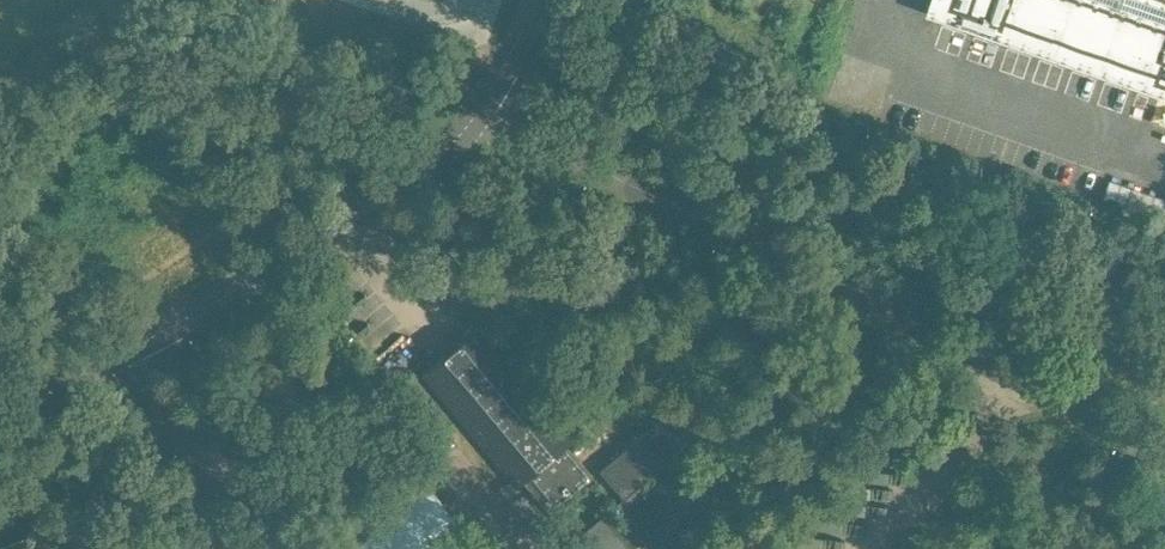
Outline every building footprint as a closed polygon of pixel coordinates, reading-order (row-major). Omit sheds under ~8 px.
[(1164,96),(1164,0),(932,0),(927,13),(1164,96)] [(1164,218),(1164,198),(1110,180),(1104,198),(1164,218)] [(540,499),(575,541),(588,530),(582,522),(577,527),(558,504),(592,476),(568,446),(582,434),(487,320),(422,374),(517,488),(525,481),(540,499)] [(568,547),(570,548),(668,548),(720,505),(685,463),(625,514),(637,528),(632,533),(617,515),(646,492),(640,485),(709,429),(685,400),(601,470),(625,498),(604,515),(624,539),(622,541),(603,517),(588,530),(575,541),(568,547)] [(446,505),(431,488),(357,548),(454,548),(471,535),(446,505)] [(300,535),(308,545),(327,528),(319,518),(300,535)] [(308,545),(311,548),(323,548),(336,539),(327,528),(308,545)]
